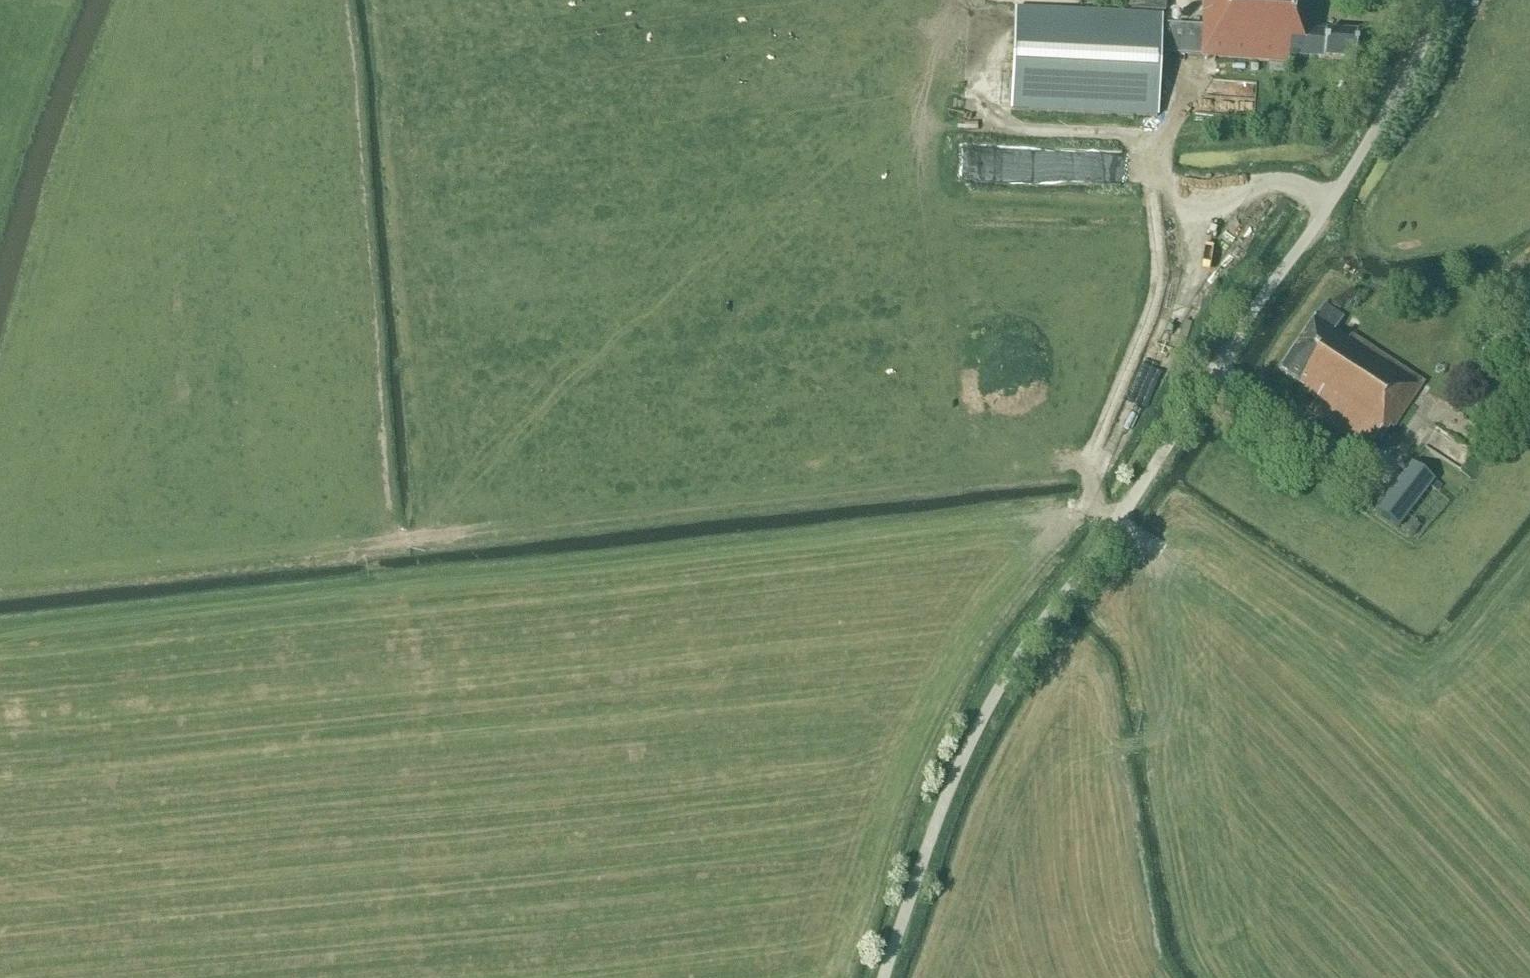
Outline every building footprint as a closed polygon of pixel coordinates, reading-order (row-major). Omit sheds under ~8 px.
[(1165,0),(1120,0),(1120,10),(1165,11),(1165,0)] [(1160,52),(1201,55),(1201,57),(1288,64),(1289,58),(1355,62),(1357,35),(1314,32),(1316,5),(1313,5),(1313,0),(1205,0),(1203,26),(1162,24),(1160,52)] [(1160,52),(1162,24),(1162,16),(1016,9),(1011,111),(1157,118),(1160,52)] [(964,176),(990,177),(991,146),(965,145),(964,176)] [(1347,341),(1334,332),(1344,319),(1323,305),(1278,372),(1304,389),(1302,391),(1316,400),(1308,412),(1368,451),(1375,439),(1379,442),(1389,428),(1392,430),(1423,383),(1351,336),(1347,341)] [(1398,530),(1433,481),(1410,463),(1374,512),(1398,530)] [(1420,528),(1411,522),(1404,532),(1413,538),(1420,528)]
